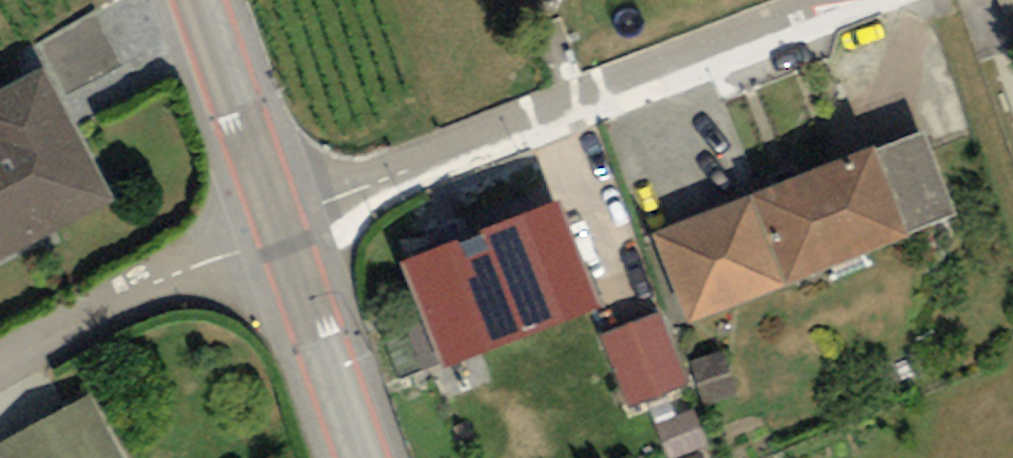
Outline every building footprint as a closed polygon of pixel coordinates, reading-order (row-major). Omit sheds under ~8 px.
[(112,29),(55,44),(69,93),(125,78),(112,29)] [(111,207),(42,78),(0,100),(0,265),(111,207)] [(923,124),(877,142),(910,225),(956,207),(923,124)] [(875,136),(651,225),(687,314),(910,225),(877,142),(875,136)] [(598,289),(559,191),(436,239),(443,258),(410,271),(446,361),(535,326),(531,315),(598,289)] [(658,307),(598,328),(627,407),(686,386),(658,307)] [(725,348),(691,359),(705,404),(739,392),(725,348)] [(2,457),(124,457),(94,403),(0,455),(2,457)] [(696,403),(656,420),(672,457),(712,440),(696,403)]
